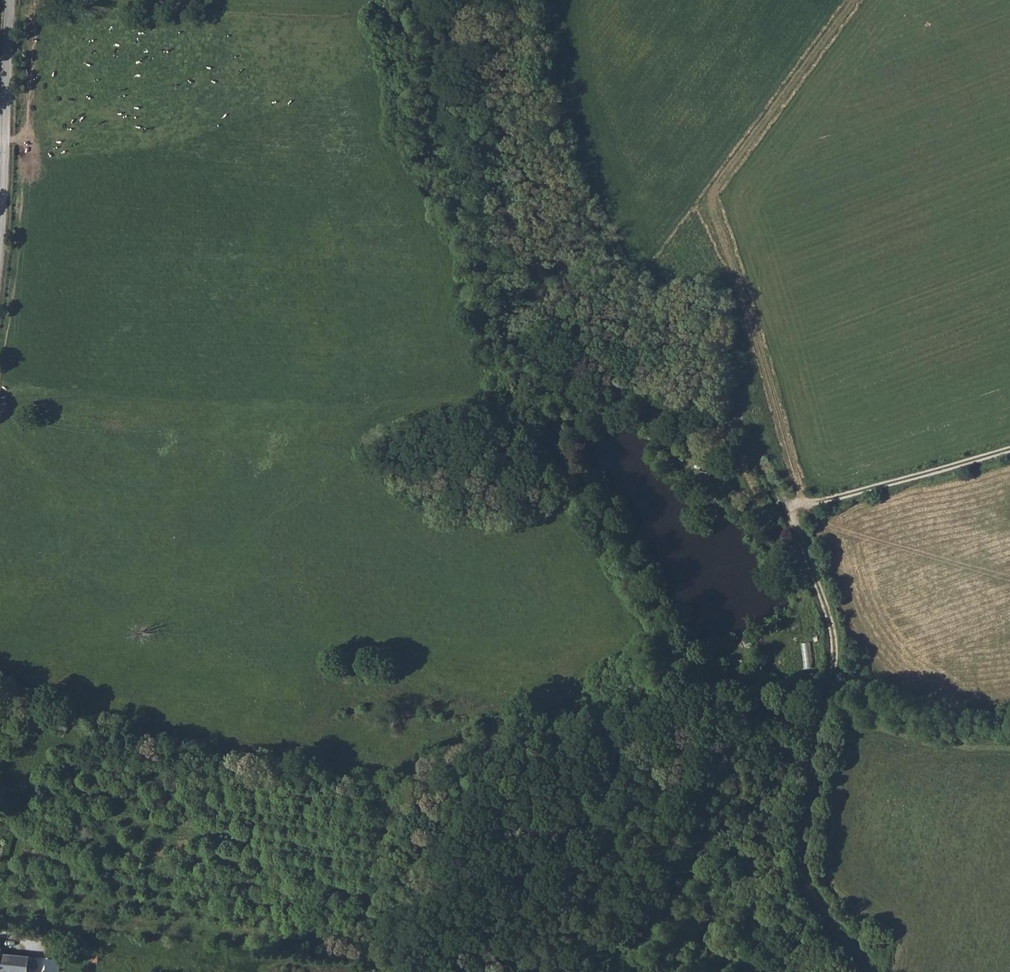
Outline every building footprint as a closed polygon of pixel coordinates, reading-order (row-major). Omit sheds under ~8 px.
[(54,971),(84,971),(85,961),(55,958),(54,971)] [(2,960),(1,971),(42,971),(43,962),(13,959),(13,961),(2,960)]
